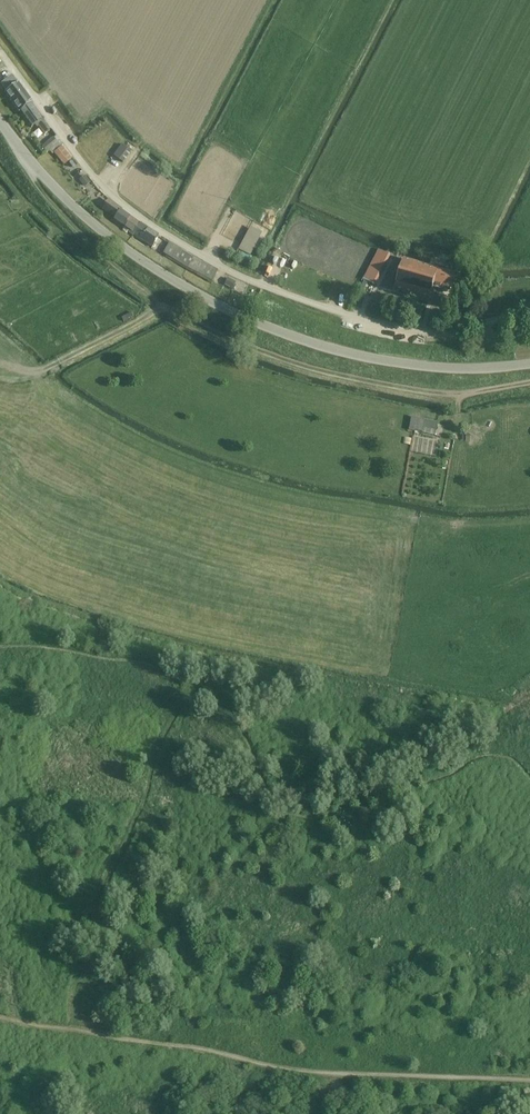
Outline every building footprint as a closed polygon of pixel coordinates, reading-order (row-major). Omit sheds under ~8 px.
[(11,77),(1,84),(7,92),(4,93),(18,112),(19,113),(20,113),(31,105),(11,77)] [(31,105),(20,113),(31,128),(36,124),(44,135),(49,131),(41,120),(42,119),(31,105)] [(58,144),(57,144),(53,138),(42,146),(46,152),(49,150),(58,144)] [(58,144),(49,150),(52,153),(54,152),(64,165),(71,159),(58,143),(57,144),(58,144)] [(115,157),(123,163),(131,151),(123,145),(115,157)] [(85,176),(80,180),(84,185),(89,181),(87,180),(85,176)] [(133,234),(139,224),(130,217),(130,218),(121,212),(122,210),(109,201),(103,209),(120,221),(118,224),(123,227),(123,228),(133,234)] [(139,224),(133,234),(152,247),(159,237),(140,225),(139,224)] [(246,248),(251,251),(260,234),(255,231),(246,248)] [(194,272),(211,281),(216,270),(189,255),(170,243),(164,254),(194,272)] [(379,250),(373,262),(384,268),(390,256),(379,250)] [(429,300),(428,301),(429,301),(433,288),(450,293),(455,274),(403,260),(394,290),(429,300)] [(224,285),(232,289),(235,283),(227,279),(224,285)] [(131,313),(122,318),(124,322),(133,317),(131,313)] [(412,417),(409,430),(414,431),(415,431),(422,432),(435,435),(437,424),(424,421),(416,420),(417,418),(412,417)]
